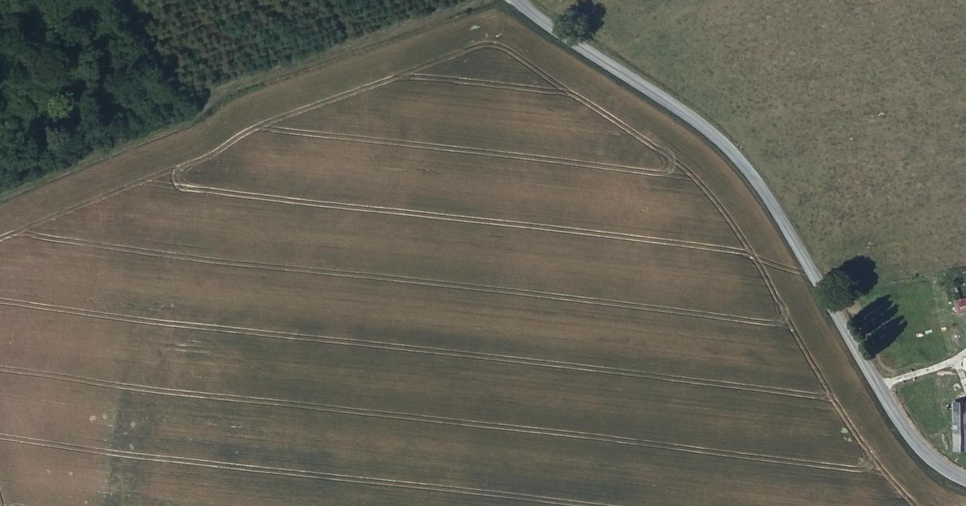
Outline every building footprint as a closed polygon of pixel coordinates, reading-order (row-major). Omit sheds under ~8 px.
[(954,298),(957,311),(965,310),(965,295),(954,298)] [(954,401),(955,449),(965,449),(965,401),(954,401)]
